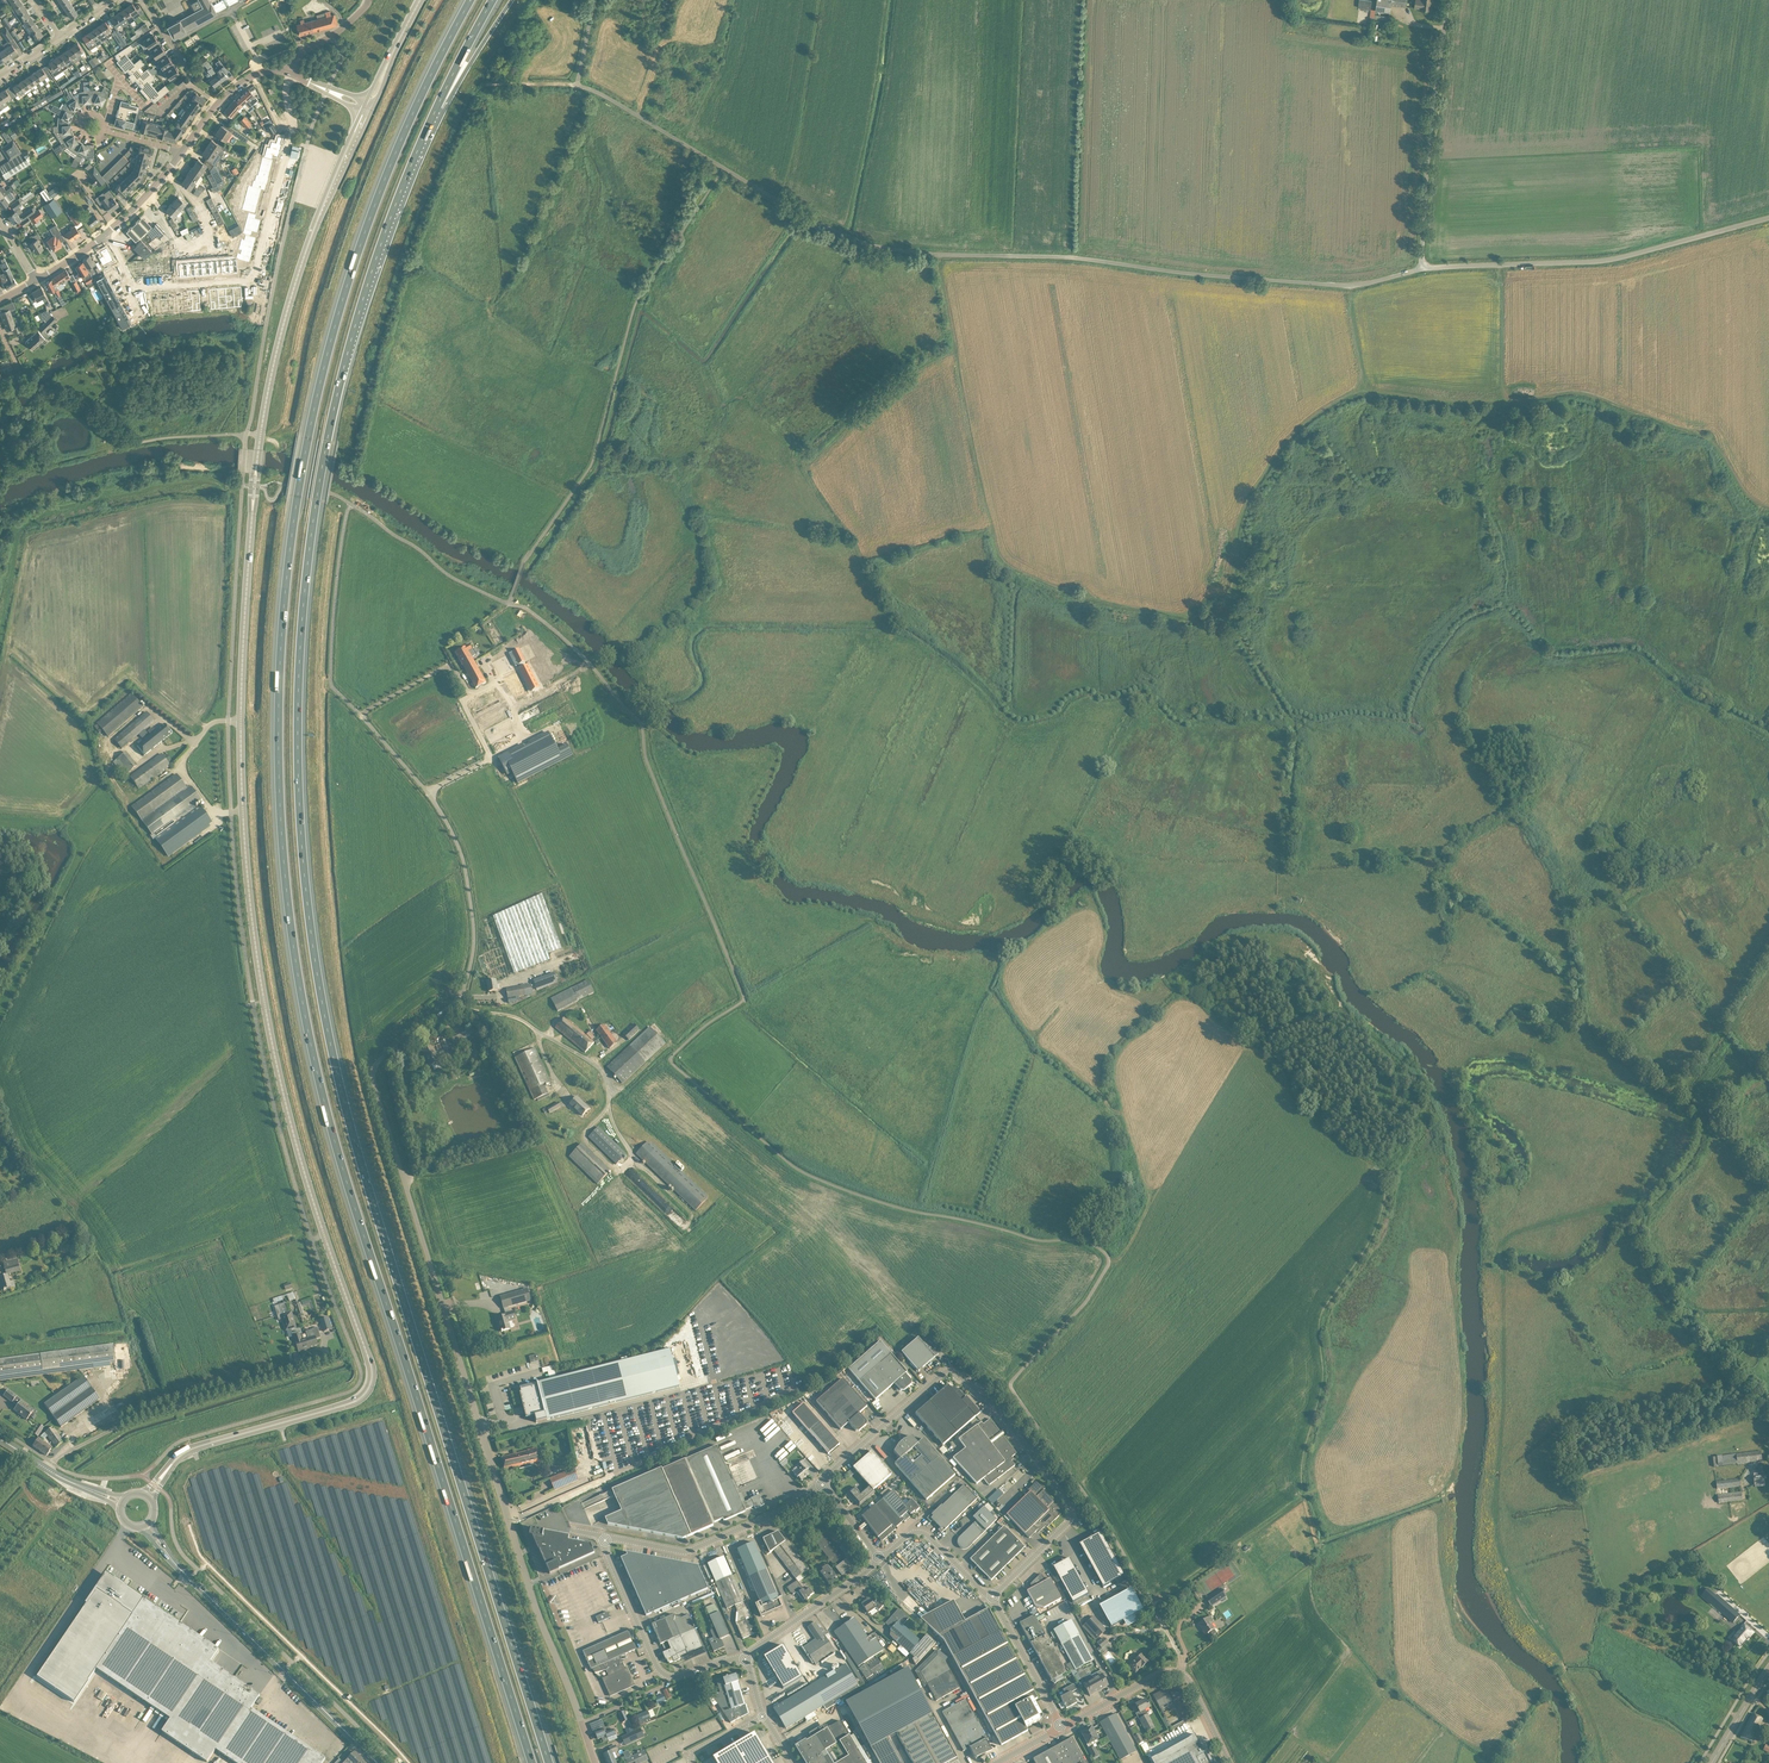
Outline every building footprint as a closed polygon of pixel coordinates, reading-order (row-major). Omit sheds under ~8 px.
[(66,11),(73,6),(69,0),(68,0),(62,4),(66,11)] [(191,3),(196,11),(181,19),(168,26),(175,37),(187,31),(187,30),(217,13),(217,12),(228,6),(227,5),(229,4),(230,5),(239,0),(198,0),(191,3)] [(1358,7),(1371,9),(1372,0),(1370,0),(1359,0),(1358,7)] [(1376,10),(1391,12),(1391,5),(1406,7),(1407,0),(1377,0),(1376,10)] [(1415,7),(1421,8),(1425,9),(1431,10),(1432,0),(1415,0),(1415,7)] [(15,8),(12,10),(13,12),(16,10),(19,14),(26,9),(22,3),(15,8)] [(132,3),(127,7),(134,18),(137,17),(140,15),(143,13),(141,9),(138,4),(134,6),(132,3)] [(73,6),(66,11),(71,18),(78,13),(77,13),(81,10),(80,7),(76,10),(73,6)] [(129,23),(133,20),(135,19),(134,18),(127,7),(121,11),(126,19),(129,23)] [(19,14),(16,16),(20,22),(23,20),(30,16),(26,9),(19,14)] [(115,15),(121,23),(126,19),(121,11),(115,15)] [(335,14),(331,15),(330,11),(326,12),(325,12),(326,16),(318,19),(305,22),(304,19),(300,20),(301,23),(297,24),(298,29),(300,35),(338,24),(335,14)] [(115,31),(124,46),(127,44),(118,30),(120,29),(120,30),(122,30),(124,28),(121,23),(115,15),(109,19),(115,27),(115,26),(117,29),(115,31)] [(23,20),(27,27),(35,22),(30,16),(23,20)] [(111,29),(109,26),(105,21),(99,25),(105,33),(111,29)] [(32,33),(39,28),(35,22),(27,27),(32,33)] [(140,27),(144,33),(150,29),(146,23),(140,27)] [(99,25),(94,29),(102,41),(107,37),(105,33),(99,25)] [(7,28),(2,32),(4,35),(8,41),(13,38),(7,28)] [(39,37),(43,34),(39,28),(32,33),(27,36),(29,38),(31,37),(34,42),(40,39),(39,37)] [(94,29),(88,33),(93,41),(96,45),(102,41),(94,29)] [(124,46),(115,31),(112,33),(121,48),(124,46)] [(155,35),(154,36),(153,33),(152,34),(150,31),(137,39),(141,45),(145,42),(148,47),(157,42),(158,41),(156,39),(157,38),(155,35)] [(82,37),(86,42),(88,45),(92,52),(98,48),(93,41),(88,33),(82,37)] [(9,46),(5,48),(11,56),(17,52),(10,41),(7,43),(9,46)] [(159,44),(157,42),(148,47),(144,50),(148,55),(152,53),(155,58),(164,52),(165,52),(163,49),(164,49),(162,46),(161,46),(160,44),(159,44)] [(78,43),(77,44),(76,43),(73,45),(74,45),(72,47),(80,59),(82,57),(80,53),(83,51),(81,48),(78,43)] [(130,44),(115,55),(119,59),(116,61),(120,66),(121,67),(130,59),(127,55),(126,54),(134,48),(130,44)] [(72,47),(71,47),(71,46),(68,48),(68,49),(66,51),(74,63),(80,59),(72,47)] [(11,56),(5,48),(0,52),(0,54),(5,60),(11,56)] [(212,48),(209,50),(214,57),(217,54),(212,48)] [(60,55),(68,67),(74,63),(66,51),(60,55)] [(155,58),(152,61),(155,66),(159,63),(162,69),(171,63),(172,62),(170,60),(171,59),(169,56),(168,57),(167,54),(166,55),(164,52),(155,58)] [(63,70),(68,67),(60,55),(55,59),(63,70)] [(197,71),(201,67),(208,62),(204,56),(192,65),(197,71)] [(54,76),(63,70),(55,59),(54,59),(53,58),(50,60),(51,61),(49,63),(49,64),(47,66),(54,76)] [(93,67),(96,65),(92,58),(88,60),(93,67)] [(130,59),(121,67),(125,72),(128,70),(131,74),(129,75),(128,76),(129,76),(144,63),(141,58),(134,63),(130,59)] [(80,60),(84,65),(88,71),(91,68),(89,64),(86,64),(82,59),(80,60)] [(214,69),(223,80),(228,76),(225,73),(228,70),(219,60),(216,62),(218,65),(214,69),(214,68),(213,69),(214,69)] [(208,62),(205,65),(208,69),(207,70),(212,76),(208,79),(214,87),(223,80),(214,69),(213,69),(212,67),(208,62)] [(144,63),(129,76),(129,77),(133,81),(135,79),(139,83),(151,73),(147,68),(142,73),(138,68),(144,63)] [(177,67),(176,67),(174,65),(173,66),(171,63),(162,69),(159,71),(162,77),(166,74),(170,79),(179,73),(178,70),(179,70),(177,67)] [(52,77),(48,70),(45,66),(43,68),(42,67),(36,71),(41,79),(43,82),(44,83),(47,81),(44,78),(47,76),(50,79),(52,77)] [(36,83),(41,79),(36,71),(30,75),(36,83)] [(151,73),(139,83),(142,87),(140,89),(144,94),(144,95),(154,87),(150,82),(155,78),(151,73)] [(38,86),(36,83),(30,75),(25,79),(31,89),(32,91),(35,89),(35,88),(38,86)] [(179,86),(185,81),(182,77),(176,82),(179,86)] [(31,89),(25,79),(19,83),(24,91),(26,93),(31,89)] [(62,88),(70,82),(68,79),(60,85),(62,88)] [(90,102),(90,90),(90,85),(89,85),(89,81),(83,81),(84,91),(79,93),(74,96),(80,106),(80,107),(82,105),(84,104),(84,103),(90,102)] [(18,95),(24,91),(19,83),(13,87),(15,89),(12,91),(15,96),(18,94),(18,95)] [(154,87),(144,95),(145,95),(149,100),(151,98),(154,102),(169,89),(165,85),(158,92),(154,87)] [(74,109),(80,106),(74,96),(70,90),(67,87),(65,88),(67,92),(68,94),(66,95),(69,99),(66,102),(63,107),(62,109),(72,114),(73,115),(74,113),(75,111),(74,109)] [(90,90),(90,102),(90,103),(93,103),(95,103),(96,101),(102,104),(109,89),(104,87),(101,92),(99,91),(97,91),(96,91),(95,90),(93,90),(90,90)] [(12,91),(9,93),(6,89),(0,93),(5,101),(11,97),(12,99),(15,96),(12,91)] [(242,94),(252,105),(255,102),(258,99),(253,95),(248,89),(242,94)] [(61,90),(52,95),(54,98),(63,93),(61,90)] [(5,101),(0,93),(0,105),(4,111),(4,112),(10,108),(5,101)] [(54,98),(52,95),(51,93),(50,93),(47,95),(45,96),(48,102),(54,98)] [(192,99),(201,105),(205,99),(196,93),(192,99)] [(242,94),(236,100),(242,105),(246,110),(249,113),(255,108),(252,105),(242,94)] [(45,96),(39,100),(42,105),(48,102),(45,96)] [(188,104),(197,110),(201,105),(192,99),(191,98),(188,104)] [(224,111),(231,117),(241,105),(242,105),(236,100),(235,99),(224,111)] [(36,109),(42,105),(39,100),(37,101),(38,104),(34,106),(36,109)] [(119,109),(118,113),(127,116),(128,110),(141,113),(142,110),(138,109),(139,106),(130,104),(130,103),(121,100),(120,101),(121,101),(118,109),(119,109)] [(62,109),(54,104),(53,105),(51,110),(60,114),(59,116),(59,119),(58,121),(58,123),(58,125),(58,126),(70,125),(71,125),(71,126),(71,125),(71,123),(71,121),(69,120),(72,114),(62,109)] [(184,109),(193,116),(197,110),(188,104),(184,109)] [(180,114),(189,121),(193,116),(184,109),(180,114)] [(116,117),(114,124),(123,127),(124,126),(133,128),(135,122),(125,120),(127,116),(118,113),(117,117),(116,117)] [(178,121),(186,127),(187,126),(186,126),(189,121),(180,114),(176,119),(178,121)] [(257,123),(252,115),(250,117),(258,129),(261,127),(258,122),(257,123)] [(244,126),(249,121),(244,116),(239,121),(244,126)] [(145,132),(148,121),(143,120),(140,130),(145,132)] [(148,121),(145,132),(152,134),(155,123),(148,121)] [(174,126),(175,127),(180,131),(180,130),(182,131),(183,132),(186,127),(178,121),(174,126)] [(155,123),(152,134),(158,135),(158,136),(159,136),(161,127),(162,125),(155,123)] [(270,134),(276,130),(272,123),(271,123),(266,127),(267,129),(270,134)] [(216,134),(220,137),(226,140),(231,132),(239,138),(241,134),(226,124),(224,127),(221,125),(216,134)] [(70,125),(58,126),(58,125),(53,126),(48,126),(48,130),(53,130),(53,132),(59,131),(61,136),(64,142),(74,136),(75,136),(73,133),(72,131),(70,132),(70,125)] [(161,127),(159,136),(165,138),(165,137),(166,135),(167,130),(168,128),(161,127)] [(180,130),(180,131),(175,127),(172,132),(167,130),(166,135),(165,137),(173,139),(173,140),(176,141),(178,138),(177,138),(182,131),(180,130)] [(267,146),(279,149),(280,150),(281,143),(280,143),(282,137),(278,135),(276,142),(271,141),(269,147),(267,146)] [(74,136),(64,142),(59,145),(53,149),(57,154),(63,150),(67,147),(69,148),(73,152),(77,154),(82,143),(83,143),(81,141),(79,140),(78,140),(77,141),(74,136)] [(13,140),(1,148),(9,160),(21,153),(19,149),(18,147),(13,140)] [(212,140),(207,146),(220,155),(221,156),(224,152),(223,151),(225,149),(227,146),(222,142),(219,140),(220,141),(218,144),(212,140)] [(82,143),(77,154),(74,158),(70,166),(76,167),(82,156),(86,157),(92,157),(93,157),(94,158),(93,145),(93,144),(91,144),(89,144),(89,145),(88,146),(82,143)] [(140,145),(138,152),(139,152),(149,155),(151,148),(140,145)] [(221,156),(220,155),(207,146),(202,153),(209,158),(207,161),(213,165),(210,170),(211,173),(213,176),(217,185),(223,182),(224,181),(215,165),(221,156)] [(267,146),(264,156),(272,158),(273,154),(278,156),(280,150),(267,146)] [(29,164),(22,152),(21,153),(9,160),(4,163),(0,166),(0,172),(4,179),(5,180),(7,178),(29,164)] [(137,159),(147,162),(149,155),(139,152),(138,154),(137,159)] [(262,157),(261,164),(271,166),(273,160),(262,157)] [(147,162),(137,159),(135,165),(146,168),(147,162)] [(198,159),(193,167),(201,173),(206,165),(208,166),(210,170),(213,165),(207,161),(205,164),(198,159)] [(261,164),(259,169),(270,172),(271,166),(261,164)] [(146,168),(135,165),(134,170),(143,176),(145,173),(145,172),(146,168)] [(94,166),(87,171),(93,178),(94,177),(95,179),(96,181),(96,180),(99,185),(105,181),(94,166)] [(200,174),(201,173),(193,167),(188,175),(196,180),(197,183),(197,184),(198,184),(197,186),(202,189),(202,190),(205,186),(199,182),(202,179),(202,178),(203,177),(201,175),(200,174)] [(256,175),(268,178),(269,175),(270,172),(259,169),(259,170),(258,175),(257,175),(256,175)] [(134,170),(130,174),(138,182),(141,179),(143,176),(134,170)] [(105,173),(102,176),(106,182),(108,185),(111,182),(108,180),(110,178),(105,173)] [(213,176),(211,173),(207,175),(213,187),(211,188),(211,189),(213,192),(220,189),(217,185),(213,176)] [(130,174),(125,179),(133,186),(138,182),(130,174)] [(190,189),(192,185),(195,187),(194,188),(196,189),(194,193),(198,196),(202,190),(202,189),(197,186),(198,184),(197,184),(197,183),(196,180),(188,175),(182,183),(190,189)] [(253,180),(267,184),(268,178),(256,175),(255,180),(253,180)] [(20,183),(17,179),(13,182),(9,185),(11,187),(6,190),(3,185),(0,187),(0,198),(10,191),(20,183)] [(120,183),(128,191),(133,186),(125,179),(120,183)] [(248,185),(265,190),(266,184),(267,184),(253,180),(252,186),(248,185)] [(123,196),(128,191),(120,183),(115,188),(123,196)] [(46,187),(40,191),(46,200),(60,191),(56,185),(48,191),(46,187)] [(248,185),(247,191),(260,195),(261,189),(265,190),(248,185)] [(105,196),(99,201),(101,203),(100,204),(104,210),(107,208),(109,211),(118,204),(113,198),(114,197),(109,190),(104,194),(103,194),(105,196)] [(10,191),(0,198),(0,204),(2,207),(7,204),(12,200),(14,199),(12,196),(14,195),(10,191)] [(30,191),(11,205),(14,210),(21,205),(23,203),(26,201),(34,196),(30,191)] [(247,191),(245,197),(258,201),(259,197),(260,195),(247,191)] [(175,199),(172,202),(173,203),(172,203),(179,210),(186,204),(183,201),(178,197),(175,200),(175,199)] [(219,225),(220,225),(224,223),(211,197),(206,200),(219,225)] [(245,197),(243,203),(257,206),(258,201),(245,197)] [(69,222),(55,200),(54,198),(53,198),(44,205),(59,229),(69,222)] [(169,206),(166,210),(173,217),(176,214),(178,217),(182,213),(179,210),(172,203),(172,204),(171,203),(169,206)] [(243,203),(242,209),(255,213),(256,209),(257,206),(243,203)] [(15,211),(8,216),(14,223),(21,218),(18,215),(23,212),(20,208),(22,207),(21,205),(14,210),(15,211)] [(99,219),(96,214),(89,205),(86,208),(91,214),(86,218),(88,221),(91,225),(99,219)] [(193,222),(195,221),(197,220),(197,219),(193,211),(190,206),(186,208),(193,222)] [(22,215),(25,219),(27,217),(34,212),(37,210),(34,207),(32,208),(31,207),(22,215)] [(76,224),(80,221),(75,214),(71,208),(67,212),(76,224)] [(27,217),(30,221),(31,220),(33,223),(39,219),(39,218),(43,215),(38,209),(35,212),(34,212),(27,217)] [(248,212),(246,223),(259,226),(260,220),(255,219),(256,215),(248,212)] [(142,215),(126,230),(135,240),(151,225),(142,215)] [(27,217),(25,219),(21,222),(24,226),(30,221),(27,217)] [(151,228),(140,238),(141,240),(150,249),(152,247),(149,242),(153,239),(156,235),(157,235),(159,238),(164,233),(163,233),(165,232),(157,223),(155,225),(155,224),(151,228)] [(246,223),(243,233),(251,235),(252,231),(257,232),(259,226),(246,223)] [(49,237),(46,239),(50,246),(51,245),(54,250),(55,249),(56,249),(58,248),(58,247),(61,245),(60,244),(62,243),(61,242),(65,239),(56,225),(50,228),(54,235),(50,238),(49,237)] [(66,233),(68,235),(71,240),(81,234),(75,225),(70,228),(71,229),(66,233)] [(232,236),(242,231),(239,225),(229,229),(232,236)] [(38,240),(41,238),(37,233),(33,236),(32,236),(34,240),(30,243),(30,241),(29,241),(29,242),(28,242),(26,241),(25,241),(24,241),(23,242),(28,250),(29,249),(31,252),(34,250),(36,252),(43,248),(40,243),(38,240)] [(241,239),(240,244),(253,247),(254,243),(241,239)] [(240,244),(239,249),(252,252),(253,247),(240,244)] [(103,255),(99,257),(103,264),(113,259),(106,247),(100,250),(103,255)] [(237,253),(250,257),(252,252),(239,249),(241,250),(240,254),(237,253)] [(237,253),(236,257),(239,259),(249,262),(250,257),(237,253)] [(89,255),(83,259),(88,268),(94,278),(101,273),(93,259),(92,259),(89,255)] [(228,259),(220,260),(221,273),(230,273),(228,259)] [(237,259),(228,259),(230,273),(238,272),(237,259)] [(220,260),(212,261),(213,274),(221,273),(220,260)] [(13,277),(6,261),(0,264),(4,270),(5,272),(0,274),(0,276),(1,279),(2,283),(3,285),(6,289),(7,290),(17,283),(16,283),(17,283),(13,277)] [(203,261),(195,262),(196,276),(205,275),(203,261)] [(212,261),(203,261),(205,275),(213,274),(212,261)] [(86,269),(86,267),(82,262),(76,266),(79,272),(78,272),(79,274),(80,276),(82,275),(84,279),(86,283),(94,279),(94,278),(88,268),(86,269)] [(195,262),(187,263),(188,276),(196,276),(195,262)] [(187,263),(178,264),(179,277),(188,276),(187,263)] [(66,269),(52,279),(56,286),(57,286),(70,276),(66,269)] [(101,273),(94,278),(94,279),(117,320),(120,328),(131,322),(104,272),(101,273)] [(57,286),(56,286),(52,279),(51,279),(52,279),(45,283),(48,288),(50,292),(53,290),(54,290),(55,292),(57,296),(58,298),(63,296),(62,294),(60,290),(57,286)] [(76,281),(71,283),(76,293),(78,292),(79,293),(81,292),(76,281)] [(33,293),(28,295),(29,296),(33,302),(42,297),(44,302),(48,300),(41,287),(32,291),(33,293)] [(233,287),(225,288),(227,308),(227,307),(234,307),(233,287)] [(233,287),(234,307),(235,307),(241,306),(242,302),(241,287),(233,287)] [(225,288),(217,289),(219,308),(226,307),(226,308),(227,308),(225,288)] [(217,289),(210,289),(211,302),(211,307),(211,308),(210,308),(210,309),(219,308),(219,309),(219,308),(217,289)] [(191,291),(192,311),(193,311),(193,310),(201,310),(201,309),(200,309),(199,290),(191,291)] [(183,291),(175,292),(177,312),(184,311),(185,311),(183,291)] [(191,291),(183,291),(185,311),(192,310),(192,311),(191,291)] [(175,292),(168,293),(169,313),(170,313),(170,312),(177,312),(175,292)] [(160,293),(152,294),(154,313),(153,313),(153,314),(161,313),(162,313),(160,293)] [(168,293),(160,293),(162,313),(169,312),(169,313),(168,293)] [(10,311),(16,308),(13,302),(1,308),(2,310),(1,311),(2,312),(1,313),(0,313),(4,321),(7,330),(12,328),(14,333),(20,331),(21,330),(19,325),(16,326),(13,318),(10,311)] [(44,320),(50,313),(47,310),(38,314),(42,322),(44,320)] [(50,313),(44,320),(45,321),(25,342),(33,350),(48,337),(49,335),(45,330),(51,325),(54,322),(56,319),(50,313)] [(476,688),(481,685),(486,682),(472,657),(476,655),(473,650),(472,650),(472,649),(470,645),(466,647),(466,646),(455,652),(476,688)] [(519,649),(509,654),(516,666),(525,662),(519,649)] [(501,656),(493,661),(500,674),(509,669),(501,656)] [(528,665),(521,668),(525,678),(524,678),(527,683),(528,683),(532,692),(535,690),(540,688),(528,665)] [(506,677),(514,697),(527,691),(519,671),(506,677)] [(494,688),(469,699),(476,713),(500,702),(494,688)] [(97,723),(108,736),(143,707),(131,694),(97,723)] [(520,714),(524,723),(533,719),(529,710),(520,714)] [(122,748),(150,724),(154,721),(147,712),(114,740),(122,748)] [(144,755),(172,733),(165,724),(155,732),(152,728),(148,731),(151,735),(137,746),(144,755)] [(524,746),(499,759),(507,774),(512,772),(518,783),(572,754),(567,745),(557,750),(548,733),(529,743),(530,745),(525,747),(524,746)] [(134,768),(137,765),(126,752),(123,754),(117,759),(128,773),(134,768)] [(140,788),(165,769),(170,766),(161,754),(137,771),(131,776),(139,787),(140,788)] [(134,805),(132,807),(152,835),(150,836),(153,840),(155,838),(168,857),(210,826),(209,825),(212,823),(200,805),(195,808),(193,806),(196,804),(200,800),(189,785),(186,788),(176,774),(171,778),(134,805)] [(548,954),(562,949),(542,894),(499,914),(493,916),(512,967),(514,973),(543,963),(550,960),(548,954)] [(554,972),(533,980),(534,981),(532,982),(533,984),(535,983),(536,990),(558,982),(554,972)] [(489,992),(498,990),(501,990),(499,984),(502,984),(501,979),(493,980),(487,981),(489,992)] [(558,1011),(563,1008),(579,1000),(594,992),(588,980),(551,998),(558,1011)] [(516,1002),(516,1000),(520,1000),(520,996),(533,994),(531,984),(526,985),(526,983),(521,984),(521,986),(506,989),(508,998),(509,1003),(516,1002)] [(555,1027),(585,1052),(594,1043),(587,1035),(586,1035),(564,1017),(555,1027)] [(629,1040),(640,1030),(634,1024),(623,1034),(629,1040)] [(610,1049),(615,1045),(618,1043),(604,1025),(596,1030),(610,1049)] [(607,1067),(623,1083),(665,1044),(650,1027),(607,1067)] [(425,1056),(428,1062),(430,1066),(438,1062),(441,1060),(437,1052),(436,1052),(433,1046),(423,1050),(426,1056),(425,1056)] [(515,1058),(534,1100),(549,1093),(544,1084),(550,1082),(535,1048),(515,1058)] [(582,1116),(585,1112),(589,1108),(577,1097),(570,1104),(582,1116)] [(550,1113),(561,1106),(558,1102),(547,1109),(550,1113)] [(617,1164),(622,1158),(626,1154),(598,1127),(589,1137),(617,1164)] [(636,1154),(665,1182),(695,1210),(706,1198),(648,1142),(645,1145),(643,1143),(641,1145),(643,1147),(642,1148),(640,1146),(635,1151),(637,1153),(636,1154)] [(597,1184),(610,1171),(582,1144),(569,1157),(597,1184)] [(6,1274),(21,1270),(17,1259),(3,1263),(6,1274)] [(7,1289),(12,1287),(15,1287),(13,1281),(9,1282),(7,1275),(0,1277),(0,1281),(1,1285),(0,1285),(2,1290),(4,1290),(5,1290),(5,1289),(7,1289)] [(291,1282),(284,1285),(286,1290),(293,1288),(291,1282)] [(503,1309),(531,1301),(528,1288),(500,1296),(503,1309)] [(274,1299),(274,1301),(294,1294),(293,1292),(274,1299)] [(285,1303),(279,1305),(282,1314),(283,1319),(287,1330),(297,1327),(292,1311),(288,1312),(285,1303)] [(279,1305),(274,1306),(279,1320),(283,1319),(282,1314),(279,1305)] [(503,1331),(510,1329),(508,1321),(515,1319),(513,1312),(505,1314),(506,1316),(498,1318),(500,1326),(499,1327),(500,1332),(502,1331),(503,1331)] [(332,1329),(328,1318),(320,1320),(324,1331),(332,1329)] [(307,1342),(309,1347),(318,1344),(316,1339),(321,1337),(318,1327),(313,1329),(306,1331),(308,1338),(309,1338),(310,1341),(307,1342)] [(309,1338),(308,1338),(302,1340),(301,1335),(300,1335),(299,1331),(292,1333),(294,1337),(293,1337),(295,1343),(296,1342),(299,1351),(307,1349),(307,1348),(309,1347),(307,1342),(310,1341),(309,1338)] [(939,1354),(934,1350),(924,1343),(923,1343),(918,1338),(901,1353),(915,1367),(919,1372),(939,1354)] [(907,1372),(891,1354),(880,1341),(848,1369),(875,1400),(894,1383),(901,1390),(904,1391),(911,1385),(912,1381),(906,1374),(907,1372)] [(115,1360),(113,1343),(76,1348),(0,1359),(0,1376),(115,1360)] [(526,1418),(530,1417),(535,1416),(536,1423),(547,1420),(679,1386),(670,1350),(520,1387),(521,1392),(520,1392),(526,1418)] [(548,1371),(550,1377),(556,1376),(554,1365),(549,1366),(548,1357),(541,1359),(544,1372),(548,1371)] [(96,1394),(92,1388),(83,1376),(64,1390),(44,1404),(52,1416),(55,1419),(57,1422),(61,1427),(100,1399),(96,1394)] [(843,1379),(816,1402),(841,1430),(849,1423),(856,1431),(859,1432),(863,1428),(866,1425),(866,1422),(859,1414),(867,1406),(863,1402),(843,1379)] [(948,1385),(916,1414),(943,1445),(975,1417),(980,1413),(966,1397),(963,1400),(966,1396),(953,1386),(951,1389),(948,1385)] [(8,1389),(3,1395),(12,1402),(17,1396),(8,1389)] [(34,1411),(30,1408),(21,1401),(14,1410),(27,1420),(29,1416),(32,1412),(34,1411)] [(793,1413),(808,1431),(816,1440),(827,1430),(820,1421),(804,1403),(793,1413)] [(959,1439),(966,1448),(953,1458),(977,1484),(983,1478),(989,1485),(992,1483),(1015,1465),(1011,1460),(1012,1460),(1012,1458),(1012,1457),(1017,1453),(1003,1435),(1004,1434),(1002,1432),(1001,1433),(990,1419),(983,1424),(982,1422),(959,1439)] [(38,1436),(44,1427),(39,1424),(33,1433),(38,1436)] [(64,1442),(53,1426),(45,1432),(56,1447),(64,1442)] [(788,1441),(790,1439),(777,1426),(766,1438),(776,1448),(785,1438),(788,1441)] [(839,1444),(835,1439),(827,1430),(816,1440),(828,1454),(840,1444),(839,1444)] [(923,1439),(918,1443),(912,1436),(904,1440),(899,1445),(894,1452),(900,1459),(895,1464),(926,1500),(955,1475),(923,1439)] [(33,1446),(46,1455),(52,1447),(38,1438),(33,1446)] [(657,1470),(687,1537),(713,1526),(712,1523),(723,1519),(724,1521),(746,1511),(746,1512),(746,1511),(745,1510),(754,1506),(755,1509),(762,1506),(763,1503),(760,1494),(751,1498),(751,1499),(742,1503),(717,1445),(662,1469),(662,1468),(657,1470)] [(944,1445),(940,1448),(944,1454),(948,1450),(944,1445)] [(505,1469),(510,1468),(540,1460),(536,1448),(527,1450),(527,1451),(502,1457),(505,1469)] [(1755,1452),(1722,1456),(1723,1466),(1737,1464),(1756,1462),(1762,1461),(1761,1451),(1755,1452)] [(869,1486),(873,1490),(891,1474),(875,1456),(871,1452),(853,1468),(869,1486)] [(809,1467),(805,1462),(803,1460),(799,1463),(799,1464),(798,1465),(798,1466),(798,1467),(798,1468),(799,1469),(794,1473),(798,1478),(799,1477),(802,1480),(804,1480),(805,1478),(809,1474),(805,1470),(809,1467)] [(1754,1477),(1755,1484),(1765,1483),(1765,1480),(1765,1479),(1764,1479),(1763,1467),(1759,1467),(1760,1473),(1758,1474),(1759,1476),(1754,1477)] [(574,1468),(550,1479),(555,1490),(579,1480),(574,1468)] [(687,1537),(657,1470),(612,1490),(622,1511),(605,1518),(608,1524),(683,1539),(687,1537)] [(1716,1481),(1717,1488),(1741,1485),(1740,1478),(1716,1481)] [(1026,1495),(1022,1500),(1007,1515),(1030,1538),(1037,1530),(1039,1532),(1049,1523),(1050,1523),(1051,1523),(1054,1520),(1055,1520),(1059,1516),(1058,1515),(1058,1510),(1059,1509),(1053,1503),(1054,1502),(1047,1494),(1044,1490),(1045,1489),(1037,1481),(1024,1493),(1026,1495)] [(941,1533),(946,1529),(970,1506),(977,1498),(964,1485),(943,1505),(942,1505),(936,1510),(932,1514),(931,1514),(927,1518),(931,1522),(933,1520),(940,1528),(938,1530),(941,1533)] [(875,1492),(873,1490),(869,1486),(860,1493),(855,1487),(848,1493),(855,1501),(857,1500),(858,1501),(857,1503),(859,1506),(864,1502),(863,1501),(864,1500),(865,1501),(875,1492)] [(1000,1488),(988,1499),(993,1504),(1004,1493),(1000,1488)] [(920,1508),(916,1503),(913,1499),(909,1502),(909,1503),(906,1506),(893,1490),(879,1502),(875,1506),(867,1513),(862,1516),(878,1538),(879,1537),(881,1540),(883,1540),(896,1529),(895,1528),(904,1521),(905,1522),(912,1515),(911,1514),(915,1510),(916,1511),(920,1508)] [(1718,1496),(1719,1503),(1742,1500),(1742,1493),(1718,1496)] [(984,1507),(977,1513),(973,1517),(977,1521),(974,1524),(973,1524),(959,1537),(959,1538),(958,1539),(958,1540),(958,1541),(957,1542),(958,1543),(958,1544),(958,1545),(959,1546),(960,1547),(961,1548),(962,1549),(963,1549),(964,1549),(966,1549),(967,1549),(968,1548),(969,1547),(972,1544),(997,1520),(984,1507)] [(1025,1547),(1021,1543),(1004,1526),(970,1559),(991,1581),(1025,1547)] [(558,1533),(535,1529),(531,1528),(529,1535),(532,1536),(539,1550),(540,1550),(539,1550),(550,1574),(550,1575),(559,1570),(595,1553),(591,1545),(591,1544),(590,1544),(569,1540),(569,1536),(558,1533)] [(766,1544),(766,1546),(770,1553),(785,1541),(778,1531),(763,1539),(766,1544)] [(826,1532),(821,1536),(815,1541),(841,1576),(853,1567),(826,1532)] [(1089,1546),(1082,1549),(1102,1586),(1124,1575),(1101,1533),(1101,1532),(1093,1537),(1092,1535),(1087,1539),(1087,1540),(1086,1540),(1086,1541),(1087,1541),(1089,1546)] [(789,1569),(800,1560),(785,1541),(770,1553),(774,1550),(789,1569)] [(738,1550),(760,1602),(755,1604),(761,1617),(782,1607),(754,1542),(738,1550)] [(646,1616),(648,1615),(708,1589),(698,1566),(626,1552),(627,1555),(621,1558),(646,1616)] [(708,1564),(716,1582),(716,1583),(732,1575),(724,1557),(708,1564)] [(807,1570),(800,1560),(789,1569),(792,1574),(796,1578),(807,1570)] [(1064,1587),(1080,1578),(1071,1562),(1064,1566),(1063,1562),(1053,1567),(1064,1587)] [(820,1572),(827,1581),(829,1580),(830,1581),(830,1583),(837,1577),(829,1566),(828,1566),(826,1563),(824,1565),(821,1567),(823,1570),(820,1572)] [(1228,1571),(1225,1572),(1227,1578),(1234,1575),(1231,1568),(1228,1569),(1228,1571)] [(992,1580),(994,1583),(1002,1576),(999,1573),(992,1580)] [(1037,1581),(1050,1605),(1061,1599),(1053,1584),(1050,1578),(1045,1581),(1041,1574),(1037,1578),(1037,1579),(1038,1580),(1037,1581)] [(36,1677),(74,1702),(97,1669),(171,1719),(163,1732),(208,1762),(216,1749),(236,1762),(322,1762),(325,1758),(251,1708),(260,1695),(211,1662),(219,1649),(146,1600),(144,1599),(143,1600),(134,1594),(129,1590),(106,1575),(94,1592),(90,1598),(86,1604),(36,1677)] [(746,1607),(743,1601),(732,1575),(716,1583),(727,1609),(735,1605),(737,1611),(746,1607)] [(1080,1578),(1064,1587),(1073,1603),(1089,1594),(1080,1578)] [(801,1597),(802,1598),(803,1598),(803,1599),(804,1599),(805,1598),(806,1597),(807,1599),(809,1598),(809,1597),(814,1593),(811,1588),(805,1591),(797,1580),(787,1587),(790,1592),(792,1591),(794,1594),(797,1592),(800,1597),(801,1597)] [(1050,1605),(1037,1581),(1031,1584),(1030,1584),(1032,1588),(1027,1591),(1035,1606),(1044,1608),(1050,1605)] [(1131,1588),(1081,1615),(1093,1636),(1142,1609),(1131,1588)] [(1222,1588),(1207,1598),(1213,1606),(1228,1596),(1222,1588)] [(1717,1595),(1711,1602),(1710,1602),(1713,1604),(1733,1622),(1740,1615),(1717,1595)] [(863,1610),(865,1613),(867,1612),(868,1613),(876,1609),(877,1609),(879,1611),(883,1606),(877,1600),(872,1603),(869,1598),(861,1604),(865,1609),(863,1610)] [(920,1618),(944,1640),(1001,1745),(1016,1737),(1028,1731),(1026,1727),(1043,1717),(1034,1700),(1037,1698),(1000,1630),(988,1609),(965,1622),(953,1600),(920,1618)] [(706,1607),(710,1616),(715,1629),(710,1631),(715,1641),(710,1643),(714,1651),(725,1647),(721,1639),(729,1635),(727,1630),(719,1612),(715,1603),(706,1607)] [(737,1611),(736,1622),(737,1626),(741,1635),(742,1637),(742,1636),(743,1639),(757,1633),(755,1627),(750,1616),(746,1607),(737,1611)] [(914,1657),(919,1662),(936,1642),(927,1634),(921,1641),(903,1625),(909,1618),(899,1608),(886,1623),(891,1628),(890,1630),(894,1633),(891,1637),(914,1657)] [(610,1617),(608,1612),(596,1617),(598,1623),(610,1617)] [(662,1620),(652,1624),(661,1644),(663,1643),(666,1651),(663,1653),(666,1659),(667,1659),(669,1663),(678,1659),(679,1660),(689,1656),(688,1653),(692,1651),(694,1654),(695,1653),(696,1655),(704,1652),(703,1650),(704,1649),(689,1614),(681,1618),(675,1616),(674,1614),(664,1619),(662,1620)] [(1041,1627),(1035,1615),(1020,1623),(1026,1635),(1034,1631),(1041,1627)] [(1141,1627),(1134,1631),(1139,1641),(1149,1636),(1145,1630),(1149,1628),(1143,1617),(1137,1620),(1141,1627)] [(1205,1620),(1200,1623),(1204,1629),(1203,1630),(1206,1634),(1207,1634),(1209,1637),(1210,1638),(1215,1635),(1224,1629),(1223,1628),(1223,1629),(1221,1630),(1218,1626),(1214,1629),(1210,1623),(1213,1621),(1210,1617),(1205,1620)] [(845,1625),(868,1660),(884,1649),(876,1639),(873,1634),(868,1637),(855,1618),(845,1625)] [(1071,1620),(1053,1630),(1061,1643),(1071,1662),(1067,1664),(1071,1672),(1076,1669),(1079,1675),(1084,1671),(1083,1668),(1082,1666),(1093,1660),(1078,1634),(1079,1633),(1071,1620)] [(804,1647),(807,1652),(816,1665),(836,1651),(815,1622),(807,1627),(816,1639),(804,1647)] [(1750,1637),(1754,1632),(1744,1624),(1739,1629),(1741,1630),(1732,1639),(1732,1640),(1740,1647),(1749,1637),(1750,1637)] [(835,1632),(838,1637),(859,1667),(868,1660),(845,1625),(835,1632)] [(1034,1631),(1026,1635),(1051,1681),(1052,1681),(1054,1684),(1053,1684),(1054,1685),(1056,1681),(1064,1678),(1062,1675),(1066,1673),(1041,1627),(1034,1631)] [(603,1664),(620,1656),(637,1649),(629,1631),(583,1651),(591,1669),(592,1669),(603,1664)] [(1103,1637),(1097,1643),(1102,1649),(1108,1643),(1103,1637)] [(893,1653),(897,1649),(892,1644),(888,1648),(893,1653)] [(764,1657),(783,1689),(802,1677),(783,1645),(764,1657)] [(843,1654),(864,1687),(866,1685),(846,1652),(843,1654)] [(1130,1669),(1132,1668),(1136,1672),(1148,1661),(1141,1654),(1133,1662),(1131,1661),(1127,1665),(1130,1669)] [(938,1655),(920,1672),(926,1682),(936,1701),(956,1690),(955,1691),(956,1693),(958,1692),(957,1689),(959,1688),(945,1662),(938,1655)] [(620,1656),(603,1664),(592,1669),(595,1673),(606,1670),(608,1676),(602,1679),(610,1696),(635,1686),(627,1668),(625,1668),(620,1656)] [(859,1668),(867,1679),(874,1674),(873,1673),(874,1672),(875,1675),(885,1668),(878,1658),(868,1664),(870,1666),(868,1667),(866,1663),(859,1668)] [(858,1684),(855,1679),(845,1664),(810,1685),(817,1695),(823,1706),(824,1705),(826,1710),(835,1705),(833,1702),(859,1687),(858,1684)] [(845,1705),(869,1744),(887,1734),(888,1737),(896,1733),(933,1713),(907,1669),(845,1705)] [(1084,1671),(1079,1675),(1076,1669),(1071,1672),(1076,1681),(1080,1679),(1087,1675),(1085,1671),(1084,1671)] [(1102,1676),(1103,1675),(1100,1670),(1095,1673),(1091,1676),(1090,1676),(1093,1680),(1098,1691),(1108,1686),(1105,1680),(1102,1676)] [(720,1693),(712,1695),(731,1723),(736,1720),(749,1714),(746,1705),(745,1705),(740,1687),(736,1674),(728,1676),(726,1676),(726,1677),(723,1678),(718,1679),(719,1681),(722,1692),(721,1692),(720,1693)] [(1090,1696),(1098,1691),(1093,1680),(1084,1685),(1087,1690),(1090,1696)] [(1077,1689),(1074,1683),(1063,1689),(1066,1695),(1061,1698),(1066,1708),(1077,1702),(1071,1692),(1077,1689)] [(774,1708),(786,1728),(823,1706),(817,1695),(810,1685),(774,1708)] [(1153,1695),(1156,1700),(1160,1708),(1173,1700),(1174,1702),(1180,1699),(1181,1700),(1186,1697),(1181,1688),(1178,1690),(1176,1686),(1173,1687),(1173,1686),(1168,1689),(1168,1690),(1166,1690),(1165,1688),(1153,1695)] [(667,1699),(672,1697),(667,1688),(663,1690),(667,1699)] [(658,1704),(666,1701),(663,1694),(655,1698),(658,1704)] [(942,1712),(945,1717),(952,1730),(961,1746),(964,1751),(970,1748),(976,1760),(977,1759),(976,1757),(992,1750),(986,1739),(987,1738),(975,1717),(968,1705),(965,1699),(942,1712)] [(1148,1703),(1148,1704),(1145,1699),(1136,1704),(1139,1710),(1140,1711),(1140,1712),(1143,1717),(1139,1719),(1146,1733),(1155,1728),(1147,1714),(1146,1715),(1143,1710),(1149,1707),(1148,1705),(1149,1704),(1148,1703)] [(619,1713),(621,1719),(623,1722),(628,1720),(627,1716),(624,1711),(619,1713)] [(651,1718),(650,1717),(648,1711),(637,1715),(640,1722),(639,1723),(640,1726),(657,1719),(656,1716),(651,1718)] [(933,1713),(896,1733),(913,1762),(960,1762),(933,1713)] [(1741,1737),(1746,1740),(1752,1742),(1763,1718),(1753,1713),(1741,1737)] [(1100,1722),(1103,1728),(1120,1760),(1136,1751),(1116,1714),(1100,1722)] [(608,1738),(616,1734),(614,1729),(605,1732),(601,1721),(593,1724),(596,1732),(595,1732),(598,1739),(602,1737),(604,1742),(608,1740),(608,1738)] [(842,1726),(839,1721),(828,1728),(826,1729),(812,1738),(806,1741),(806,1740),(795,1746),(796,1748),(799,1753),(802,1759),(805,1762),(865,1762),(849,1737),(842,1726)] [(1085,1731),(1082,1733),(1082,1734),(1088,1744),(1087,1744),(1090,1749),(1094,1757),(1098,1755),(1093,1746),(1092,1746),(1092,1745),(1090,1742),(1093,1741),(1097,1739),(1097,1737),(1094,1732),(1092,1727),(1085,1731)] [(640,1729),(622,1737),(625,1745),(633,1741),(632,1740),(635,1738),(636,1740),(644,1736),(640,1729)] [(713,1758),(716,1762),(773,1762),(755,1733),(713,1758)] [(1134,1736),(1138,1744),(1143,1741),(1143,1740),(1139,1733),(1134,1736)] [(888,1737),(887,1734),(869,1744),(879,1762),(903,1762),(888,1737)] [(1161,1762),(1215,1762),(1214,1762),(1208,1752),(1206,1753),(1196,1734),(1190,1738),(1196,1735),(1199,1742),(1161,1762)] [(1036,1762),(1086,1762),(1075,1743),(1072,1738),(1046,1752),(1033,1759),(1036,1762)] [(607,1762),(617,1762),(613,1752),(618,1750),(616,1745),(615,1745),(610,1748),(611,1751),(603,1754),(607,1762)] [(647,1756),(645,1750),(632,1756),(632,1755),(630,1756),(630,1757),(626,1759),(625,1757),(623,1757),(624,1760),(626,1759),(627,1762),(632,1762),(635,1762),(647,1756)] [(344,1762),(360,1762),(363,1760),(355,1752),(344,1762)]
